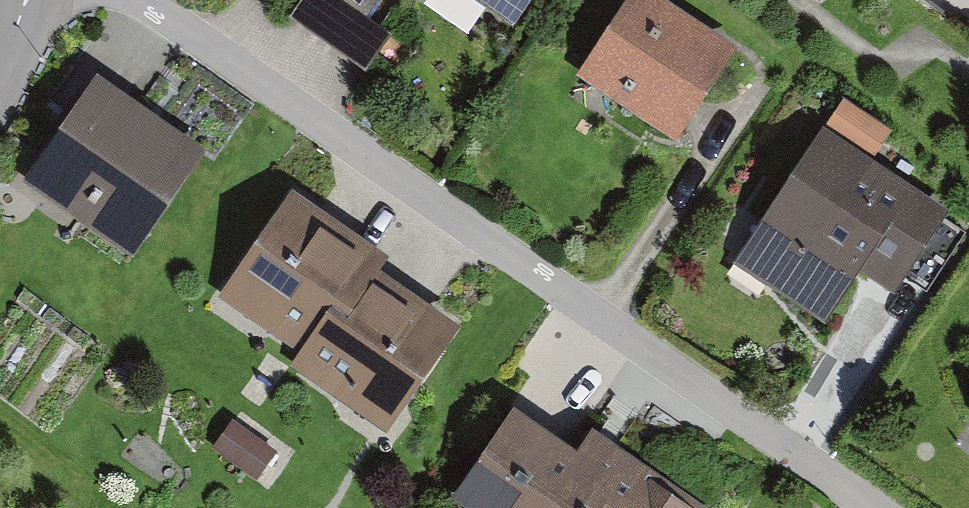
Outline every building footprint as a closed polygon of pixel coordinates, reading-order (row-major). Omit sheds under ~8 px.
[(290,16),(364,68),(390,32),(366,16),(377,0),(301,0),(290,16)] [(514,27),(532,0),(474,0),(514,27)] [(661,0),(631,0),(583,72),(676,134),(734,49),(661,0)] [(944,27),(958,9),(946,0),(909,0),(944,27)] [(204,148),(96,75),(24,181),(132,254),(204,148)] [(843,97),(826,122),(875,155),(892,130),(843,97)] [(944,209),(819,130),(735,262),(825,320),(856,271),(890,293),(901,275),(939,216),(944,209)] [(307,356),(373,264),(382,253),(292,190),(219,295),(307,356)] [(964,233),(939,216),(901,275),(927,291),(964,233)] [(463,328),(373,264),(307,356),(298,369),(388,432),(463,328)] [(511,409),(448,498),(463,507),(705,507),(594,430),(576,454),(511,409)] [(235,418),(213,444),(257,478),(278,452),(235,418)]
